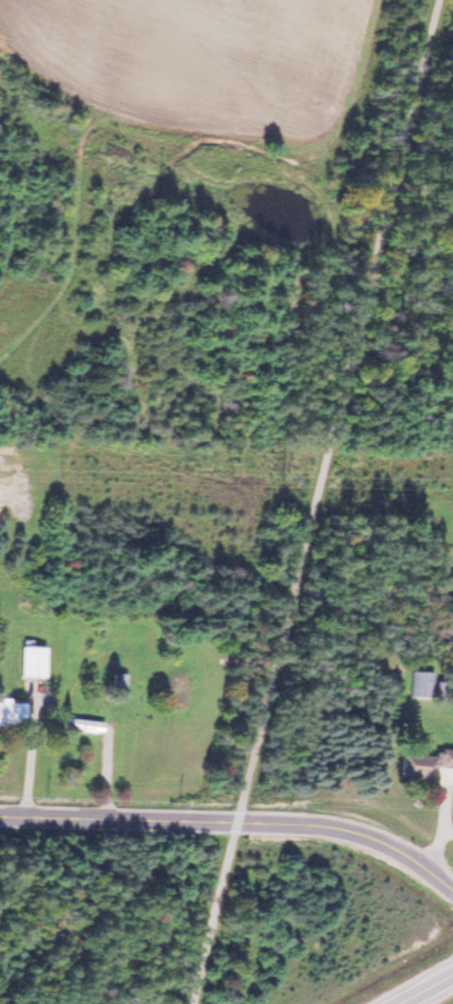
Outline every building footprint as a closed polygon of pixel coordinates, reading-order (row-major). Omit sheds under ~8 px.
[(32,637),(18,637),(17,675),(41,675),(42,644),(32,644),(32,637)] [(429,696),(430,669),(408,668),(407,695),(429,696)] [(123,671),(109,671),(109,695),(123,695),(123,671)] [(21,722),(21,699),(0,699),(0,722),(21,722)] [(400,748),(398,773),(431,775),(432,765),(452,766),(452,752),(400,748)]
